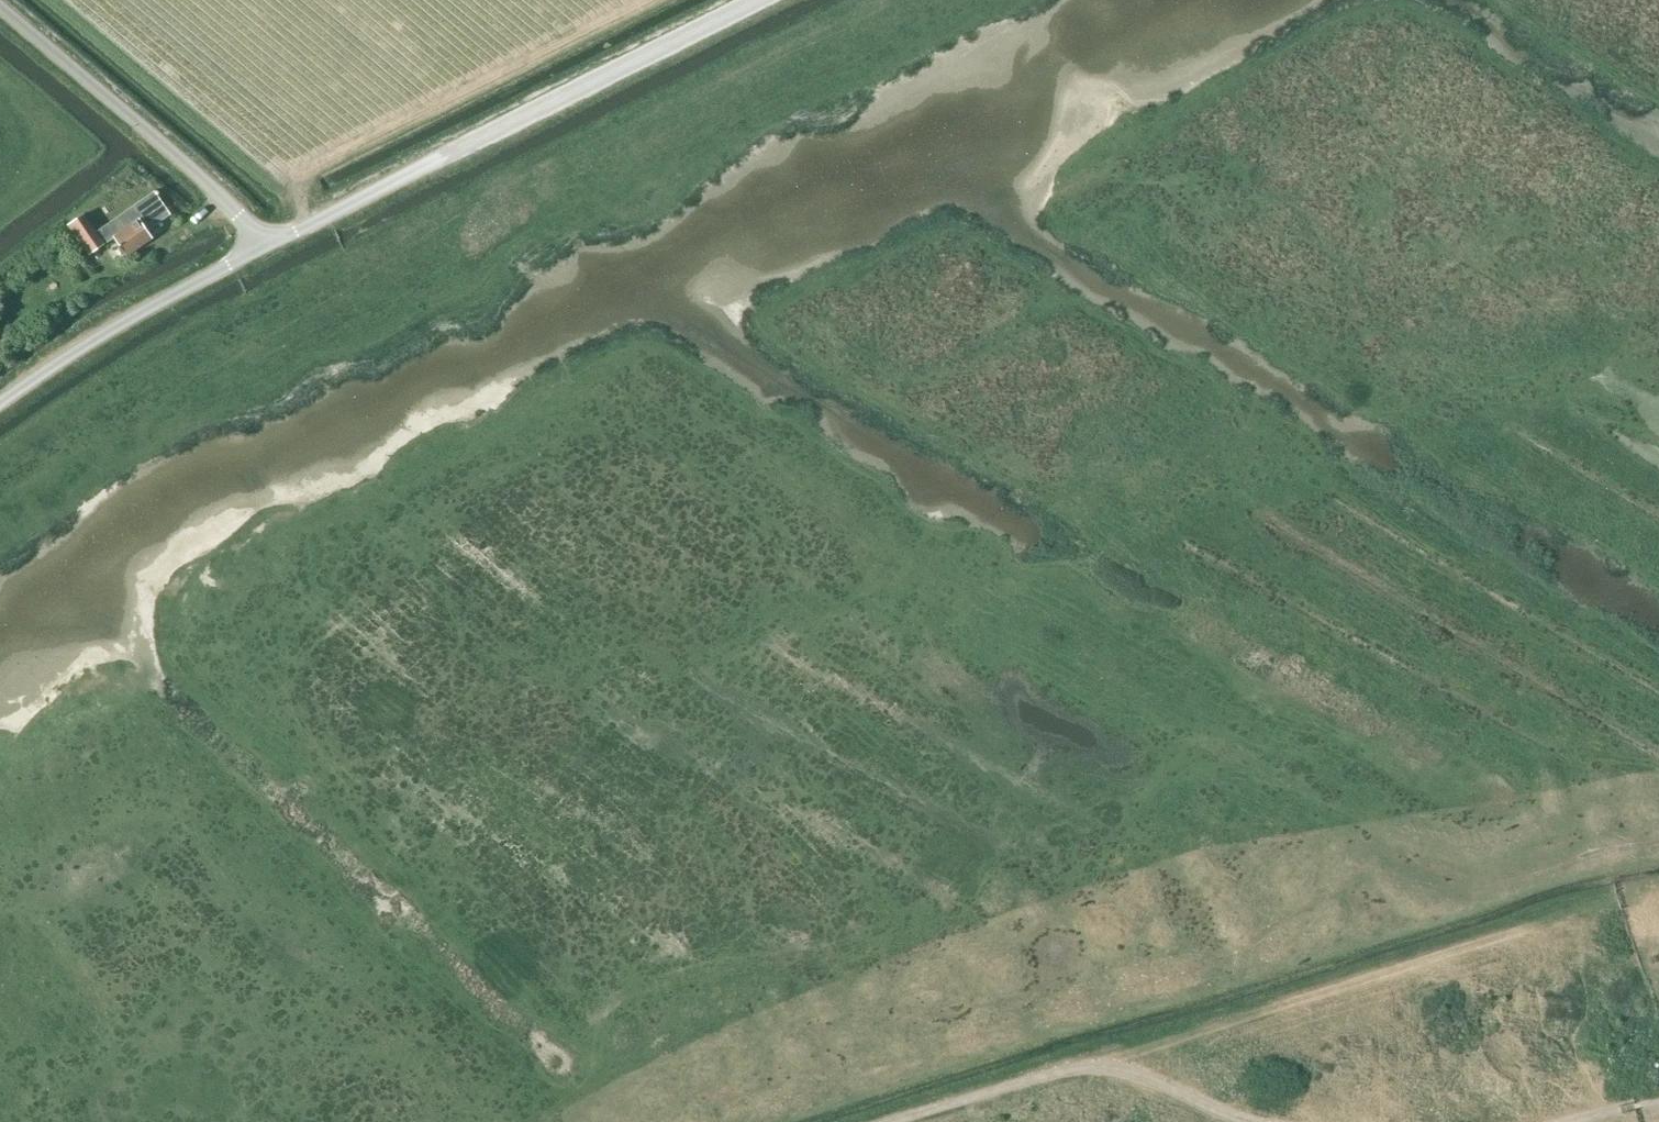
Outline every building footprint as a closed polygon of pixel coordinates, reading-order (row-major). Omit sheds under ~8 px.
[(90,255),(114,238),(127,255),(154,237),(149,230),(172,215),(155,190),(98,230),(85,213),(68,225),(90,255)] [(81,261),(61,273),(67,283),(87,268),(81,261)]
